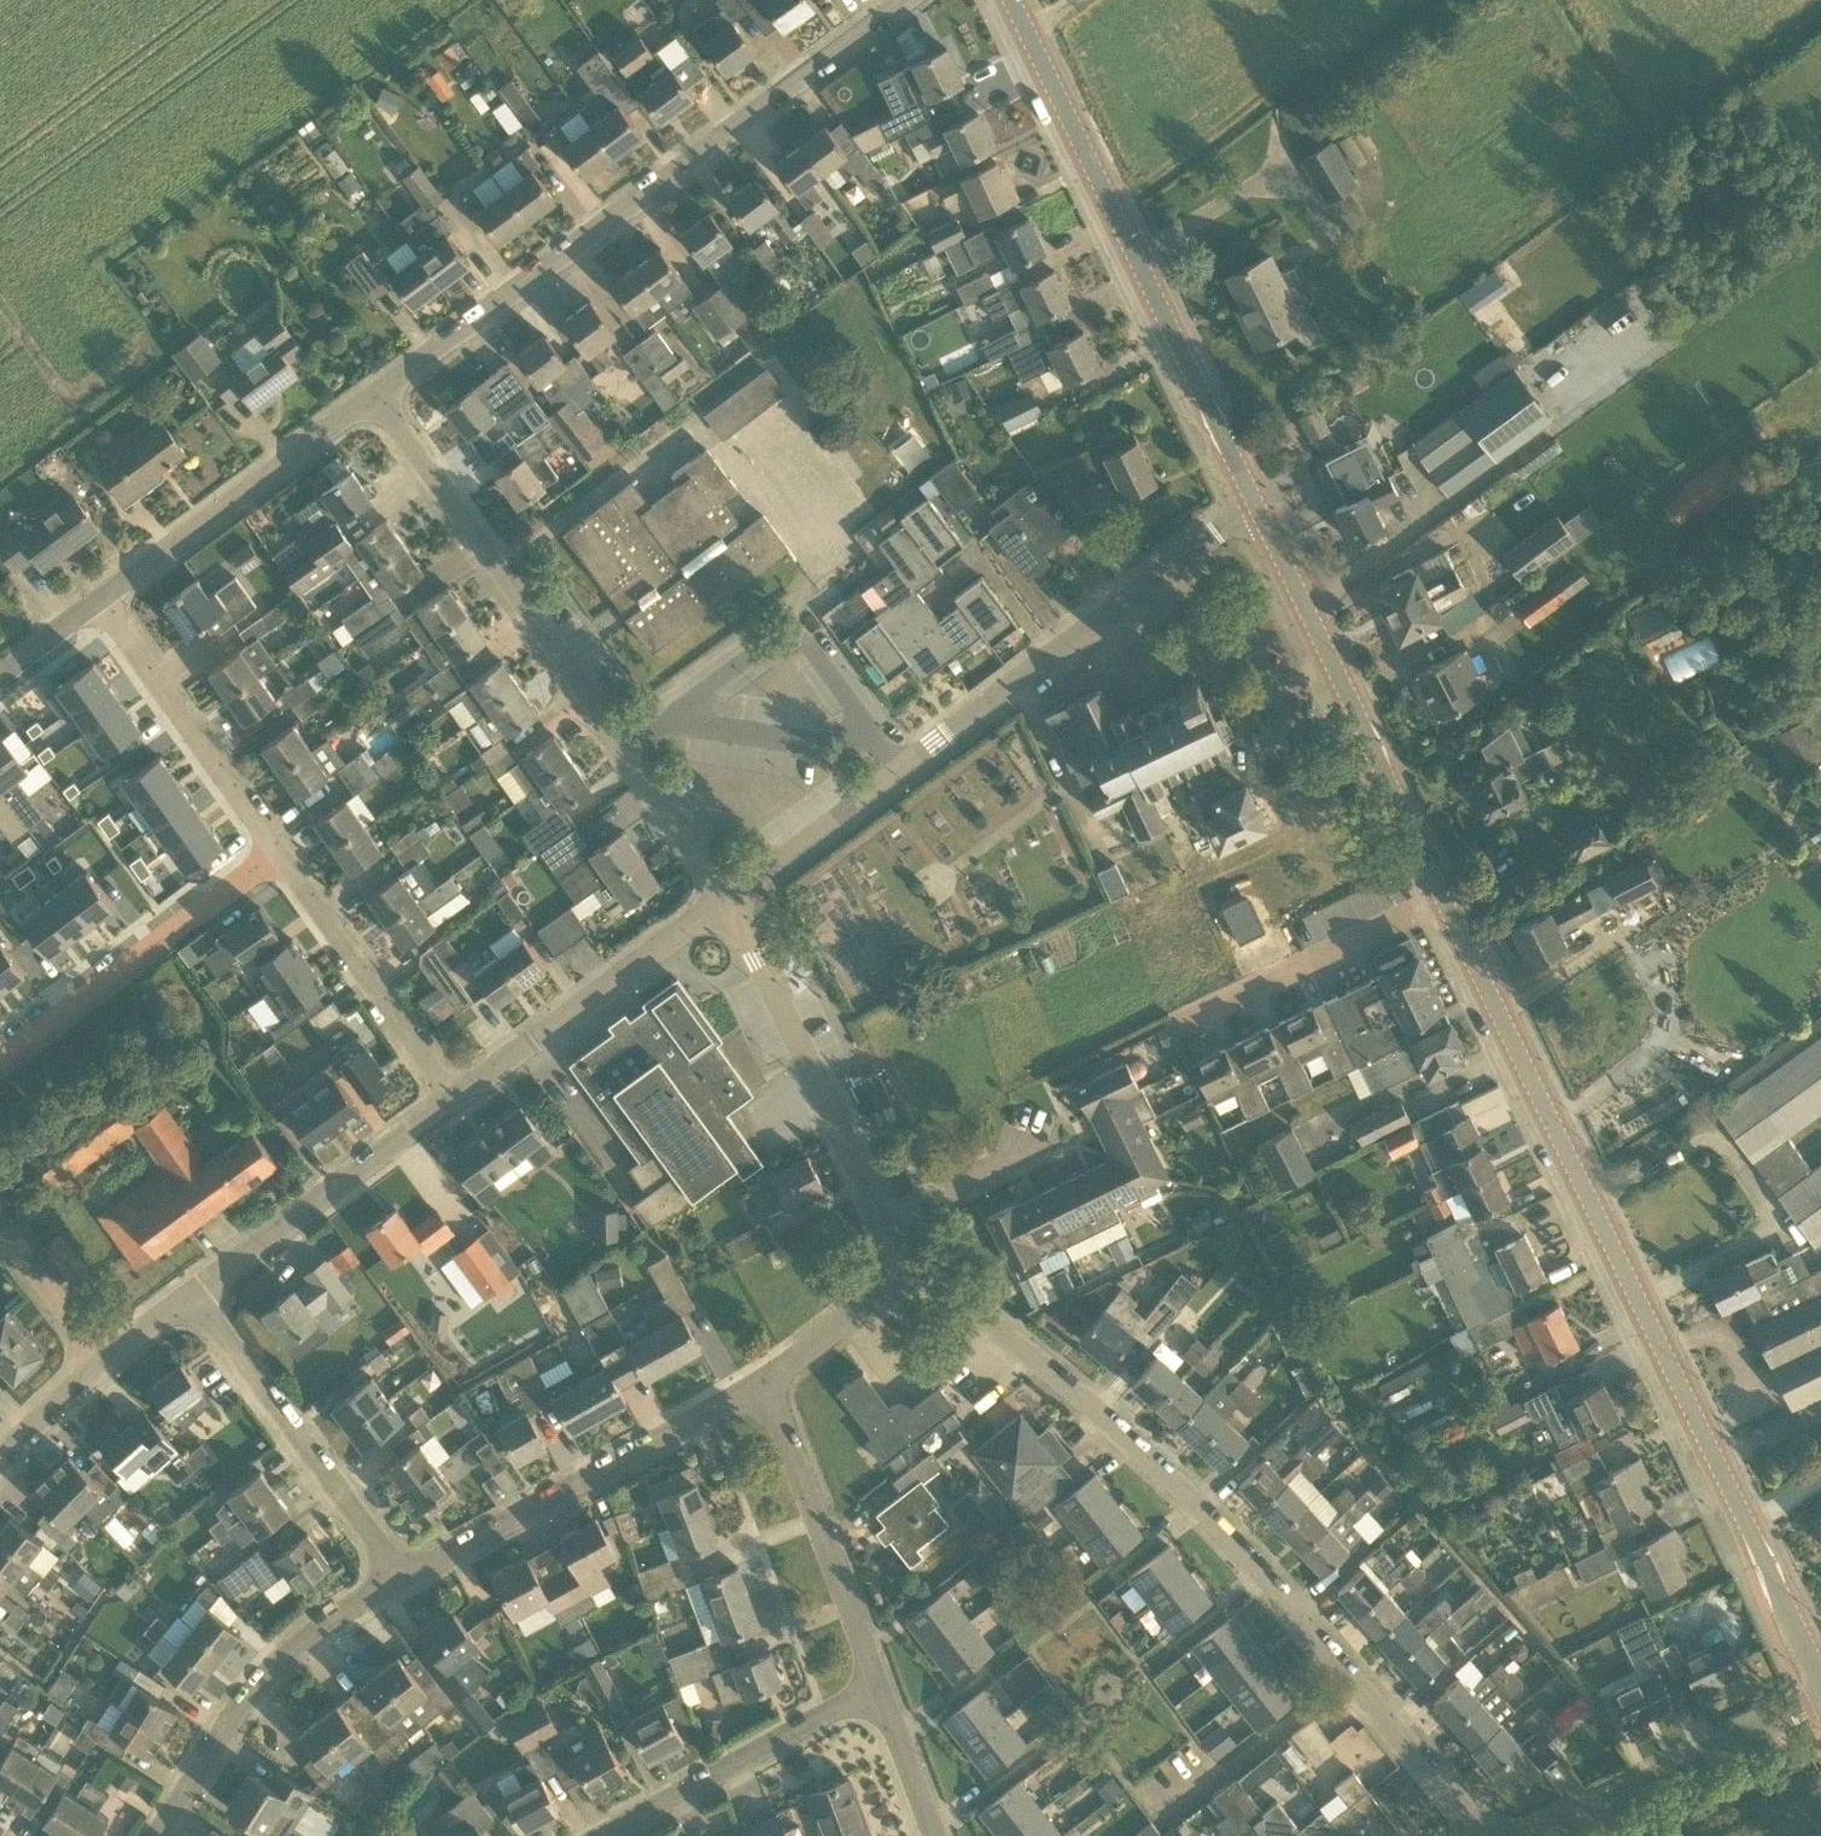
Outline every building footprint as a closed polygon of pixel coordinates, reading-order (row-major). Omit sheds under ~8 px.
[(733,20),(746,11),(738,0),(716,0),(722,7),(710,16),(696,26),(706,40),(705,41),(727,71),(730,69),(732,72),(735,72),(743,66),(744,63),(742,60),(755,50),(733,20)] [(748,9),(760,0),(741,0),(748,9)] [(808,0),(765,0),(785,28),(813,7),(808,0)] [(652,52),(640,35),(614,55),(661,120),(693,96),(672,67),(653,80),(640,61),(652,52)] [(939,114),(959,105),(950,88),(963,81),(946,47),(894,73),(911,106),(888,117),(897,136),(904,132),(921,123),(939,114)] [(614,155),(642,134),(620,104),(632,95),(599,50),(578,65),(611,110),(591,125),(614,155)] [(518,75),(501,84),(509,98),(494,106),(509,131),(527,121),(534,134),(547,126),(518,75)] [(994,145),(978,112),(946,127),(939,114),(921,123),(904,132),(911,145),(906,148),(912,161),(918,158),(919,160),(933,153),(934,153),(954,144),(962,160),(994,145)] [(570,141),(557,124),(544,133),(558,151),(563,147),(585,177),(614,155),(591,125),(570,141)] [(826,124),(801,143),(822,172),(836,162),(846,178),(858,170),(872,189),(885,179),(859,144),(847,152),(826,124)] [(1360,182),(1350,166),(1335,141),(1333,138),(1302,158),(1329,201),(1360,182)] [(809,207),(821,197),(810,181),(822,172),(801,143),(775,162),(809,207)] [(527,220),(556,198),(534,169),(539,165),(526,148),(513,157),(526,174),(505,190),(527,220)] [(1004,178),(996,160),(940,186),(948,203),(971,192),(981,212),(1018,195),(1009,176),(1004,178)] [(427,210),(444,198),(419,164),(402,177),(427,210)] [(777,230),(789,221),(756,177),(729,197),(750,226),(766,214),(777,230)] [(484,205),(472,189),(459,198),(472,216),(477,212),(499,241),(527,220),(505,190),(484,205)] [(835,237),(815,209),(801,220),(821,247),(835,237)] [(748,265),(731,241),(710,211),(682,232),(704,261),(704,260),(722,284),(710,293),(737,330),(746,340),(752,349),(767,337),(749,313),(750,312),(727,281),(748,265)] [(441,284),(470,262),(448,233),(452,230),(439,212),(406,237),(419,254),(441,284)] [(936,251),(964,237),(967,235),(957,215),(926,230),(936,251)] [(1005,248),(1013,265),(1014,264),(1044,250),(1028,217),(969,245),(977,262),(1005,248)] [(771,277),(786,266),(766,238),(751,249),(771,277)] [(636,265),(668,309),(693,290),(681,275),(661,247),(636,265)] [(369,294),(392,278),(413,306),(441,284),(419,254),(397,270),(385,253),(374,262),(364,249),(346,262),(369,294)] [(1256,347),(1307,327),(1271,253),(1228,274),(1250,319),(1244,322),(1256,347)] [(929,254),(877,281),(888,301),(940,274),(929,254)] [(645,327),(668,309),(636,265),(612,283),(633,311),(645,327)] [(1070,302),(1053,268),(1023,283),(1020,276),(997,288),(979,296),(990,318),(1011,309),(1029,300),(1038,317),(1070,302)] [(997,288),(990,273),(988,270),(957,286),(965,303),(979,296),(997,288)] [(722,342),(737,330),(710,293),(693,306),(716,337),(718,336),(722,342)] [(601,370),(613,361),(600,343),(615,332),(591,299),(563,320),(601,370)] [(297,373),(288,361),(303,349),(278,316),(257,332),(270,350),(243,370),(236,361),(213,378),(229,400),(240,392),(254,411),(273,396),(271,393),(297,373)] [(1015,327),(997,336),(1004,351),(1033,337),(1028,326),(1017,332),(1015,327)] [(679,360),(657,329),(639,341),(657,368),(668,382),(690,366),(683,356),(679,360)] [(1100,365),(1083,330),(1051,345),(1045,332),(1007,351),(1022,381),(1057,364),(1066,381),(1100,365)] [(194,378),(222,357),(202,331),(174,351),(194,378)] [(517,354),(549,397),(562,387),(586,369),(575,354),(565,361),(544,334),(517,354)] [(746,340),(730,352),(736,360),(737,360),(752,349),(746,340)] [(642,378),(657,368),(639,341),(624,352),(642,378)] [(532,396),(506,361),(447,407),(470,434),(491,418),(495,423),(532,396)] [(1505,373),(1411,443),(1448,493),(1551,419),(1514,367),(1505,374),(1505,373)] [(717,435),(781,387),(770,372),(706,420),(717,435)] [(964,378),(950,383),(955,401),(970,396),(964,378)] [(1004,431),(1036,415),(1026,393),(993,408),(1004,431)] [(547,414),(550,419),(551,418),(566,439),(581,459),(608,439),(575,395),(570,398),(557,407),(547,414)] [(1309,439),(1330,429),(1319,406),(1297,415),(1309,439)] [(519,504),(558,476),(544,456),(551,451),(550,450),(566,439),(551,418),(550,419),(549,420),(514,444),(523,457),(498,475),(519,504)] [(126,506),(164,477),(159,470),(184,450),(162,421),(100,468),(127,504),(125,505),(126,506)] [(1157,482),(1136,439),(1106,453),(1101,442),(1048,467),(1061,495),(1113,470),(1126,497),(1157,482)] [(743,530),(722,502),(737,490),(705,447),(671,473),(679,484),(651,505),(633,481),(564,532),(565,534),(566,533),(586,560),(585,561),(586,562),(587,561),(607,588),(606,588),(626,615),(625,616),(651,650),(676,632),(678,631),(677,631),(704,611),(704,612),(706,611),(705,610),(731,590),(732,591),(733,590),(732,589),(759,569),(760,570),(761,569),(761,568),(787,548),(795,558),(796,557),(764,514),(743,530)] [(1704,513),(1747,481),(1726,452),(1684,483),(1686,485),(1662,501),(1676,524),(1701,508),(1704,513)] [(956,510),(980,492),(954,458),(930,476),(956,510)] [(331,506),(305,525),(298,530),(301,534),(273,554),(286,573),(345,532),(337,520),(341,517),(342,517),(377,493),(368,480),(363,484),(353,470),(321,492),(331,506)] [(1353,542),(1385,526),(1374,505),(1397,493),(1387,473),(1385,474),(1361,484),(1364,489),(1335,507),(1353,542)] [(1028,575),(1048,560),(1041,551),(1072,528),(1047,494),(1035,478),(1017,491),(998,505),(1002,511),(997,515),(1000,519),(992,525),(1028,575)] [(98,527),(74,496),(27,530),(23,523),(0,540),(0,547),(16,569),(35,555),(44,567),(98,527)] [(939,619),(917,590),(943,570),(939,564),(965,544),(928,496),(901,516),(906,522),(880,542),(897,564),(872,582),(889,604),(874,615),(878,620),(856,636),(888,679),(910,663),(922,678),(982,633),(991,645),(1019,624),(982,576),(955,596),(960,603),(939,619)] [(1557,514),(1502,555),(1523,581),(1577,540),(1557,514)] [(405,545),(387,518),(353,542),(345,532),(286,573),(298,592),(348,558),(360,577),(405,545)] [(244,569),(262,559),(251,541),(233,551),(244,569)] [(394,592),(424,571),(405,545),(360,577),(374,596),(342,618),(344,621),(355,636),(397,606),(389,595),(393,592),(394,592)] [(1479,587),(1476,582),(1465,560),(1425,581),(1416,564),(1397,573),(1401,579),(1378,591),(1380,595),(1378,598),(1382,605),(1385,606),(1393,621),(1392,624),(1396,631),(1399,633),(1401,636),(1438,617),(1435,611),(1468,594),(1467,593),(1479,587)] [(1530,626),(1570,597),(1569,595),(1587,582),(1576,565),(1557,578),(1516,607),(1530,626)] [(256,604),(236,576),(210,594),(199,578),(164,602),(189,636),(206,624),(206,623),(217,615),(225,627),(256,604)] [(1626,613),(1642,643),(1653,637),(1677,624),(1673,615),(1694,603),(1682,582),(1626,613)] [(425,643),(468,612),(449,585),(405,617),(397,606),(355,636),(368,655),(411,624),(425,643)] [(284,618),(276,606),(264,614),(240,631),(248,643),(272,626),(284,618)] [(456,660),(486,638),(468,612),(425,643),(442,668),(406,693),(411,701),(415,705),(437,690),(460,673),(452,661),(455,658),(456,660)] [(344,621),(332,629),(343,644),(355,636),(344,621)] [(1467,644),(1416,673),(1438,716),(1443,714),(1445,718),(1461,710),(1459,706),(1480,694),(1473,679),(1482,675),(1467,644)] [(227,696),(259,674),(241,648),(209,671),(227,696)] [(57,686),(73,708),(110,683),(93,660),(57,686)] [(520,686),(502,660),(468,684),(460,673),(437,690),(415,705),(418,709),(427,723),(450,707),(464,697),(477,716),(520,686)] [(245,722),(277,699),(259,674),(227,696),(245,722)] [(293,706),(317,689),(308,677),(284,694),(293,706)] [(1206,696),(1198,678),(1179,687),(1181,692),(1147,708),(1145,703),(1122,713),(1118,705),(1110,708),(1100,687),(1074,699),(1074,701),(1066,705),(1064,701),(1055,705),(1057,709),(1047,714),(1072,766),(1075,765),(1089,795),(1088,795),(1098,815),(1118,806),(1121,811),(1126,808),(1139,835),(1141,834),(1163,823),(1163,824),(1165,823),(1161,814),(1151,793),(1162,787),(1166,786),(1168,785),(1167,784),(1181,777),(1186,775),(1194,791),(1193,792),(1219,848),(1266,826),(1246,784),(1228,793),(1211,757),(1217,753),(1220,759),(1225,761),(1229,759),(1231,753),(1229,748),(1231,747),(1228,741),(1234,738),(1214,692),(1206,696)] [(73,708),(89,730),(125,704),(110,683),(73,708)] [(508,734),(539,712),(520,686),(477,716),(495,741),(480,751),(481,753),(470,761),(476,768),(487,761),(489,763),(512,747),(503,735),(507,732),(508,734)] [(317,689),(293,706),(301,718),(325,701),(317,689)] [(105,753),(141,727),(125,704),(89,730),(105,753)] [(1820,755),(1820,750),(1806,718),(1777,732),(1794,768),(1820,755)] [(27,728),(33,737),(44,729),(38,721),(27,728)] [(280,771),(312,749),(293,723),(262,745),(280,771)] [(1488,815),(1494,812),(1528,795),(1520,779),(1552,764),(1543,745),(1525,754),(1512,729),(1487,748),(1497,768),(1477,778),(1484,792),(1478,795),(1480,800),(1478,803),(1482,810),(1485,811),(1488,815)] [(0,731),(0,788),(29,826),(46,813),(29,793),(51,775),(31,752),(21,759),(14,750),(0,731)] [(573,760),(554,734),(524,755),(524,756),(520,759),(512,747),(489,763),(497,776),(510,767),(528,792),(543,782),(573,760)] [(37,754),(43,762),(54,755),(47,746),(37,754)] [(330,774),(329,774),(312,749),(280,771),(298,797),(330,774)] [(361,751),(342,765),(337,769),(345,780),(370,764),(361,751)] [(124,780),(140,802),(176,777),(160,754),(124,780)] [(560,807),(561,808),(591,786),(573,760),(543,782),(528,792),(545,817),(532,826),(522,834),(536,853),(570,829),(556,809),(560,807)] [(378,775),(370,764),(345,780),(354,793),(378,775)] [(140,802),(155,824),(191,798),(176,777),(140,802)] [(64,789),(70,797),(81,790),(75,781),(64,789)] [(447,790),(453,808),(471,802),(465,784),(447,790)] [(0,788),(0,824),(12,839),(29,826),(0,788)] [(171,846),(207,820),(191,798),(155,824),(171,846)] [(333,846),(365,824),(347,798),(315,820),(333,846)] [(470,832),(486,821),(491,817),(480,802),(459,817),(470,832)] [(108,812),(97,820),(103,828),(114,820),(108,812)] [(1576,857),(1598,846),(1613,838),(1601,812),(1563,831),(1576,857)] [(103,828),(110,837),(120,829),(114,820),(103,828)] [(187,868),(223,842),(207,820),(171,846),(187,868)] [(352,872),(383,849),(365,824),(333,846),(352,872)] [(414,826),(390,843),(399,855),(423,838),(414,826)] [(640,856),(622,830),(592,852),(580,836),(547,860),(559,877),(577,865),(585,876),(601,864),(610,877),(640,856)] [(431,833),(423,838),(399,855),(407,867),(431,851),(431,850),(439,844),(431,833)] [(54,854),(46,860),(54,871),(62,864),(54,854)] [(130,862),(136,870),(147,863),(140,854),(130,862)] [(612,915),(659,881),(640,856),(610,877),(593,889),(603,903),(612,915)] [(1645,858),(1607,877),(1621,904),(1658,884),(1645,858)] [(1112,899),(1129,891),(1114,862),(1097,870),(1112,899)] [(136,870),(142,879),(153,871),(147,863),(136,870)] [(29,864),(20,870),(28,881),(37,874),(29,864)] [(65,886),(92,921),(114,905),(87,869),(65,886)] [(20,870),(12,877),(20,887),(28,881),(20,870)] [(387,921),(418,898),(400,873),(368,895),(387,921)] [(405,946),(436,924),(445,917),(437,905),(461,889),(451,875),(418,898),(387,921),(405,946)] [(44,902),(71,937),(92,921),(65,886),(44,902)] [(513,922),(526,913),(508,889),(496,898),(513,922)] [(1563,930),(1598,912),(1586,891),(1513,929),(1530,963),(1569,943),(1563,930)] [(22,918),(49,954),(71,937),(44,902),(22,918)] [(571,905),(556,916),(538,928),(556,954),(589,931),(571,905)] [(249,952),(258,946),(281,930),(263,906),(228,931),(245,955),(249,952)] [(1265,922),(1239,934),(1254,964),(1258,962),(1280,952),(1265,922)] [(521,986),(546,967),(524,936),(499,955),(521,986)] [(4,988),(26,971),(0,937),(0,983),(4,988)] [(258,964),(274,988),(310,963),(293,939),(266,958),(258,946),(249,952),(258,964)] [(189,942),(180,949),(190,964),(199,957),(189,942)] [(496,1004),(521,986),(499,955),(473,973),(496,1004)] [(1381,973),(1326,1000),(1358,1064),(1379,1054),(1373,1042),(1385,1036),(1386,1037),(1407,1027),(1407,1028),(1445,1010),(1443,1007),(1444,1002),(1440,993),(1435,991),(1421,962),(1422,962),(1421,962),(1421,961),(1418,955),(1411,958),(1381,973)] [(440,990),(454,1009),(456,1013),(474,1000),(450,967),(446,961),(428,973),(436,985),(440,990)] [(299,1023),(308,1017),(300,1005),(326,986),(310,963),(274,988),(291,1011),(299,1023)] [(735,1163),(743,1175),(762,1160),(726,1111),(752,1091),(715,1043),(721,1038),(677,978),(644,1002),(648,1007),(571,1063),(641,1158),(630,1167),(647,1192),(634,1201),(649,1222),(678,1207),(694,1195),(735,1163)] [(333,999),(309,1016),(318,1030),(342,1012),(333,999)] [(1335,1076),(1358,1064),(1326,1000),(1325,999),(1281,1021),(1300,1059),(1322,1049),(1335,1076)] [(1300,1059),(1281,1021),(1237,1042),(1256,1080),(1279,1070),(1291,1095),(1313,1085),(1300,1059)] [(1460,1041),(1450,1022),(1412,1041),(1411,1039),(1379,1054),(1380,1056),(1362,1064),(1374,1088),(1388,1081),(1389,1083),(1424,1066),(1429,1076),(1463,1060),(1456,1044),(1460,1041)] [(1735,1097),(1720,1108),(1816,1241),(1820,1238),(1820,1034),(1735,1097)] [(334,1052),(338,1058),(352,1077),(367,1098),(391,1080),(358,1035),(334,1052)] [(1260,1110),(1269,1106),(1256,1080),(1237,1042),(1193,1062),(1213,1102),(1236,1090),(1249,1116),(1260,1110)] [(341,1085),(352,1077),(338,1058),(303,1083),(336,1129),(360,1112),(341,1085)] [(1140,1086),(1127,1061),(1075,1087),(1089,1115),(1091,1114),(1109,1150),(1118,1154),(1114,1164),(1105,1161),(1017,1204),(1016,1202),(987,1216),(1013,1268),(1038,1256),(1040,1258),(1121,1218),(1114,1204),(1170,1176),(1142,1121),(1156,1114),(1142,1085),(1140,1086)] [(866,1113),(892,1100),(877,1070),(851,1082),(866,1113)] [(313,1146),(336,1129),(303,1083),(279,1100),(267,1109),(276,1120),(286,1112),(313,1146)] [(114,1095),(16,1167),(38,1198),(56,1186),(136,1127),(135,1126),(136,1126),(114,1095)] [(1361,1142),(1396,1125),(1409,1119),(1401,1100),(1352,1123),(1361,1142)] [(165,1104),(136,1126),(135,1126),(136,1127),(144,1140),(145,1139),(165,1166),(100,1214),(138,1265),(278,1163),(251,1127),(206,1160),(165,1104)] [(555,1153),(544,1138),(521,1106),(451,1157),(486,1203),(504,1190),(493,1176),(525,1152),(536,1166),(555,1153)] [(1429,1203),(1447,1195),(1447,1194),(1463,1187),(1495,1172),(1469,1117),(1435,1133),(1435,1134),(1420,1141),(1433,1169),(1432,1169),(1438,1182),(1422,1190),(1429,1203)] [(1393,1155),(1420,1142),(1411,1124),(1384,1137),(1393,1155)] [(1281,1187),(1315,1169),(1292,1126),(1258,1144),(1281,1187)] [(823,1185),(808,1156),(774,1172),(767,1158),(762,1160),(743,1175),(764,1215),(823,1185)] [(1433,1250),(1512,1212),(1505,1199),(1508,1198),(1495,1172),(1463,1187),(1475,1212),(1427,1236),(1428,1238),(1433,1250)] [(1432,1218),(1454,1208),(1447,1195),(1429,1203),(1429,1204),(1426,1205),(1432,1218)] [(413,1229),(396,1208),(369,1228),(393,1260),(419,1241),(426,1251),(453,1231),(438,1210),(413,1229)] [(596,1209),(596,1239),(620,1239),(620,1225),(620,1209),(596,1209)] [(1204,1210),(1190,1217),(1198,1232),(1212,1224),(1204,1210)] [(1490,1314),(1521,1300),(1524,1299),(1517,1285),(1544,1272),(1524,1232),(1522,1233),(1512,1212),(1433,1250),(1412,1261),(1416,1270),(1426,1265),(1458,1331),(1490,1314)] [(745,1256),(775,1240),(765,1221),(735,1236),(745,1256)] [(499,1297),(514,1287),(509,1279),(521,1270),(491,1228),(455,1255),(485,1296),(493,1289),(499,1297)] [(1127,1232),(1111,1240),(1120,1260),(1137,1253),(1127,1232)] [(361,1260),(350,1244),(332,1257),(342,1270),(344,1273),(361,1260)] [(768,1250),(775,1263),(781,1260),(784,1258),(778,1246),(768,1250)] [(1724,1309),(1743,1299),(1784,1279),(1769,1250),(1708,1278),(1724,1309)] [(674,1362),(701,1346),(682,1313),(696,1306),(667,1254),(649,1264),(667,1297),(645,1309),(655,1327),(674,1362)] [(327,1333),(317,1319),(312,1312),(328,1301),(333,1309),(351,1295),(325,1259),(307,1273),(312,1280),(297,1291),(295,1287),(264,1310),(287,1342),(296,1335),(305,1348),(327,1333)] [(608,1267),(595,1269),(599,1288),(612,1286),(608,1267)] [(1789,1288),(1784,1279),(1743,1299),(1756,1325),(1754,1326),(1793,1405),(1820,1391),(1820,1271),(1789,1288)] [(591,1274),(565,1294),(582,1324),(596,1316),(610,1309),(591,1274)] [(1147,1345),(1151,1341),(1179,1306),(1167,1295),(1164,1293),(1146,1315),(1134,1305),(1138,1300),(1121,1287),(1080,1337),(1111,1362),(1135,1332),(1148,1343),(1146,1344),(1147,1345)] [(1490,1314),(1501,1336),(1515,1329),(1525,1349),(1541,1341),(1548,1356),(1578,1341),(1559,1302),(1529,1316),(1521,1300),(1490,1314)] [(628,1342),(610,1309),(596,1316),(628,1373),(640,1366),(647,1377),(674,1362),(655,1327),(628,1342)] [(38,1362),(35,1358),(43,1351),(6,1313),(0,1318),(0,1363),(15,1378),(22,1370),(26,1374),(38,1362)] [(628,1373),(596,1316),(582,1324),(599,1355),(600,1354),(607,1366),(580,1381),(599,1415),(626,1399),(615,1380),(628,1373)] [(1182,1352),(1193,1362),(1207,1347),(1196,1337),(1182,1352)] [(1204,1372),(1218,1358),(1207,1347),(1193,1362),(1204,1372)] [(379,1372),(391,1363),(382,1350),(370,1359),(379,1372)] [(517,1361),(535,1394),(547,1387),(530,1353),(517,1361)] [(1180,1376),(1157,1354),(1144,1368),(1145,1370),(1134,1381),(1156,1403),(1180,1376)] [(513,1406),(535,1394),(517,1361),(495,1372),(513,1406)] [(186,1426),(198,1414),(210,1401),(181,1362),(150,1385),(171,1413),(186,1426)] [(1225,1417),(1237,1404),(1253,1388),(1242,1377),(1241,1378),(1230,1367),(1203,1396),(1178,1423),(1200,1444),(1225,1417)] [(546,1384),(552,1396),(572,1430),(599,1415),(580,1381),(573,1369),(546,1384)] [(896,1417),(862,1372),(864,1371),(863,1370),(837,1390),(838,1391),(839,1390),(873,1434),(866,1440),(867,1442),(868,1440),(884,1461),(882,1462),(883,1463),(957,1407),(957,1405),(955,1407),(939,1386),(941,1385),(940,1383),(896,1417)] [(365,1447),(404,1419),(372,1375),(333,1404),(365,1447)] [(1203,1396),(1180,1376),(1156,1403),(1178,1423),(1203,1396)] [(1561,1441),(1582,1431),(1618,1414),(1603,1381),(1570,1397),(1563,1381),(1524,1399),(1532,1416),(1533,1417),(1546,1411),(1561,1441)] [(437,1388),(422,1399),(431,1412),(446,1401),(437,1388)] [(1248,1415),(1264,1399),(1253,1388),(1237,1404),(1248,1415)] [(1517,1423),(1532,1416),(1524,1399),(1509,1407),(1517,1423)] [(419,1425),(426,1420),(431,1416),(422,1404),(410,1413),(419,1425)] [(546,1444),(528,1411),(501,1425),(495,1414),(479,1424),(497,1448),(509,1443),(518,1460),(546,1444)] [(1044,1442),(1021,1413),(974,1451),(995,1477),(1007,1493),(1026,1517),(1072,1481),(1056,1462),(1069,1452),(1055,1434),(1044,1442)] [(1235,1454),(1249,1439),(1225,1417),(1200,1444),(1222,1465),(1233,1453),(1235,1454)] [(120,1431),(110,1420),(94,1434),(127,1470),(140,1459),(153,1473),(165,1461),(179,1479),(194,1468),(184,1454),(156,1423),(143,1435),(131,1422),(120,1431)] [(435,1432),(426,1420),(419,1425),(392,1445),(401,1457),(382,1471),(399,1493),(437,1465),(420,1442),(427,1437),(435,1432)] [(194,1468),(237,1437),(227,1424),(184,1454),(194,1468)] [(941,1458),(967,1438),(960,1429),(934,1450),(941,1458)] [(1287,1481),(1301,1467),(1315,1453),(1330,1440),(1320,1430),(1277,1469),(1265,1456),(1251,1470),(1252,1471),(1240,1482),(1261,1505),(1287,1481)] [(494,1473),(506,1465),(488,1440),(476,1449),(494,1473)] [(941,1458),(934,1450),(925,1456),(924,1455),(894,1480),(904,1492),(877,1512),(885,1523),(876,1530),(877,1531),(882,1527),(904,1557),(949,1522),(935,1503),(939,1500),(923,1480),(944,1463),(940,1459),(941,1458)] [(1301,1467),(1311,1478),(1326,1465),(1316,1454),(1315,1453),(1301,1467)] [(86,1471),(70,1454),(51,1473),(84,1508),(103,1489),(108,1494),(119,1483),(97,1461),(86,1471)] [(1606,1545),(1632,1532),(1645,1526),(1639,1512),(1650,1507),(1637,1481),(1648,1476),(1640,1457),(1580,1485),(1601,1530),(1599,1532),(1606,1545)] [(433,1510),(457,1492),(437,1465),(399,1493),(414,1514),(428,1504),(433,1510)] [(243,1514),(276,1489),(261,1469),(228,1493),(243,1514)] [(60,1541),(71,1531),(66,1526),(84,1508),(51,1473),(32,1493),(48,1509),(38,1519),(60,1541)] [(1079,1534),(1119,1503),(1095,1474),(1056,1504),(1079,1534)] [(659,1495),(671,1524),(708,1510),(696,1481),(677,1489),(672,1475),(651,1483),(654,1493),(659,1495)] [(1307,1502),(1297,1491),(1287,1481),(1261,1505),(1281,1527),(1307,1502)] [(1356,1497),(1348,1489),(1346,1486),(1328,1503),(1338,1515),(1357,1499),(1356,1497)] [(259,1534),(291,1510),(276,1489),(243,1514),(259,1534)] [(1350,1548),(1349,1547),(1364,1534),(1353,1521),(1374,1501),(1365,1491),(1357,1499),(1338,1515),(1327,1525),(1301,1548),(1322,1571),(1334,1560),(1335,1562),(1350,1548)] [(1301,1548),(1327,1525),(1307,1502),(1281,1527),(1301,1548)] [(1103,1564),(1142,1533),(1119,1503),(1079,1534),(1103,1564)] [(627,1541),(640,1536),(629,1507),(616,1512),(627,1541)] [(671,1524),(682,1554),(688,1551),(719,1539),(708,1510),(671,1524)] [(43,1540),(12,1515),(0,1530),(0,1538),(27,1560),(43,1540)] [(216,1534),(229,1525),(222,1516),(209,1526),(216,1534)] [(581,1614),(598,1604),(593,1593),(610,1584),(602,1569),(597,1561),(616,1551),(596,1516),(560,1537),(574,1562),(558,1571),(581,1614)] [(235,1533),(229,1525),(216,1534),(222,1543),(235,1533)] [(1639,1545),(1632,1532),(1606,1545),(1574,1560),(1584,1580),(1618,1564),(1614,1557),(1630,1550),(1652,1593),(1684,1578),(1672,1552),(1682,1546),(1673,1528),(1639,1545)] [(329,1562),(307,1532),(279,1553),(269,1539),(242,1558),(264,1588),(287,1571),(298,1585),(329,1562)] [(27,1560),(0,1538),(0,1570),(12,1579),(27,1591),(36,1580),(48,1590),(55,1582),(42,1572),(27,1560)] [(1396,1560),(1381,1543),(1361,1560),(1364,1564),(1349,1577),(1350,1579),(1337,1589),(1357,1612),(1386,1589),(1393,1582),(1399,1576),(1415,1563),(1405,1551),(1396,1560)] [(1151,1603),(1190,1572),(1169,1545),(1130,1575),(1151,1603)] [(540,1581),(526,1555),(493,1573),(515,1614),(547,1596),(555,1611),(562,1624),(581,1614),(558,1571),(540,1581)] [(668,1558),(665,1559),(637,1570),(641,1581),(642,1583),(673,1571),(668,1558)] [(340,1559),(330,1567),(336,1575),(346,1567),(340,1559)] [(1409,1588),(1425,1574),(1415,1563),(1399,1576),(1393,1582),(1400,1576),(1409,1588)] [(55,1582),(61,1574),(49,1564),(42,1572),(55,1582)] [(738,1564),(702,1578),(713,1607),(749,1593),(738,1564)] [(1519,1586),(1537,1578),(1531,1565),(1513,1573),(1519,1586)] [(103,1584),(84,1569),(72,1584),(91,1599),(103,1584)] [(12,1579),(0,1570),(0,1594),(12,1579)] [(200,1570),(194,1576),(200,1582),(206,1576),(200,1570)] [(642,1583),(642,1584),(648,1599),(677,1588),(679,1587),(673,1571),(642,1583)] [(1172,1630),(1212,1599),(1190,1572),(1151,1603),(1172,1630)] [(641,1581),(627,1586),(627,1587),(633,1601),(633,1602),(634,1604),(648,1599),(647,1598),(647,1596),(642,1584),(642,1583),(641,1581)] [(207,1584),(198,1595),(210,1605),(219,1594),(207,1584)] [(1480,1586),(1472,1594),(1481,1604),(1490,1597),(1480,1586)] [(931,1650),(970,1619),(947,1589),(907,1620),(931,1650)] [(1377,1635),(1405,1612),(1386,1589),(1357,1612),(1377,1635)] [(724,1636),(760,1622),(749,1593),(713,1607),(724,1636)] [(1449,1633),(1481,1604),(1472,1594),(1454,1608),(1439,1622),(1425,1635),(1397,1657),(1417,1681),(1430,1671),(1431,1672),(1446,1659),(1450,1664),(1465,1651),(1449,1633)] [(1425,1635),(1439,1622),(1454,1608),(1444,1597),(1415,1623),(1405,1612),(1377,1635),(1397,1657),(1425,1635)] [(19,1602),(12,1611),(11,1612),(23,1621),(30,1612),(19,1602)] [(224,1651),(240,1631),(209,1606),(193,1625),(224,1651)] [(487,1629),(502,1621),(497,1610),(481,1618),(487,1629)] [(497,1720),(469,1685),(485,1672),(467,1650),(478,1641),(454,1611),(423,1636),(445,1664),(433,1673),(453,1698),(481,1732),(497,1720)] [(16,1630),(23,1621),(11,1612),(4,1621),(16,1630)] [(661,1627),(666,1638),(701,1625),(696,1614),(661,1627)] [(1215,1673),(1254,1642),(1233,1615),(1193,1646),(1215,1673)] [(954,1679),(993,1649),(970,1619),(931,1650),(954,1679)] [(1682,1657),(1676,1646),(1674,1641),(1660,1647),(1673,1673),(1674,1673),(1681,1688),(1680,1688),(1683,1694),(1696,1687),(1703,1702),(1722,1693),(1714,1678),(1721,1674),(1723,1679),(1742,1670),(1726,1637),(1721,1628),(1714,1624),(1703,1629),(1702,1636),(1706,1646),(1682,1657)] [(208,1670),(224,1651),(193,1625),(178,1644),(208,1670)] [(591,1636),(572,1647),(582,1664),(601,1654),(591,1636)] [(674,1670),(713,1655),(708,1642),(698,1645),(669,1656),(674,1670)] [(1235,1700),(1275,1669),(1254,1642),(1215,1673),(1235,1700)] [(192,1689),(208,1670),(178,1644),(161,1664),(192,1689)] [(1660,1647),(1660,1648),(1643,1656),(1651,1673),(1611,1692),(1633,1736),(1651,1727),(1644,1712),(1650,1708),(1653,1713),(1672,1704),(1667,1695),(1680,1688),(1681,1688),(1674,1673),(1673,1673),(1660,1647)] [(613,1649),(600,1656),(602,1660),(606,1666),(618,1660),(619,1660),(613,1649)] [(771,1650),(734,1664),(719,1670),(715,1671),(727,1701),(745,1694),(782,1680),(771,1650)] [(422,1683),(399,1655),(381,1669),(424,1723),(441,1707),(453,1698),(433,1673),(422,1683)] [(674,1670),(680,1684),(694,1679),(708,1673),(713,1672),(715,1671),(719,1670),(713,1655),(674,1670)] [(607,1711),(625,1701),(600,1656),(582,1665),(587,1675),(599,1696),(607,1711)] [(1481,1699),(1495,1686),(1510,1673),(1500,1661),(1471,1687),(1459,1674),(1444,1687),(1445,1689),(1433,1699),(1453,1722),(1481,1699)] [(63,1699),(76,1675),(62,1667),(49,1691),(63,1699)] [(164,1732),(178,1709),(158,1697),(166,1685),(140,1668),(131,1681),(137,1684),(123,1706),(164,1732)] [(397,1752),(409,1743),(405,1739),(424,1723),(381,1669),(361,1685),(376,1705),(366,1713),(397,1752)] [(1256,1727),(1296,1696),(1275,1669),(1235,1700),(1256,1727)] [(1473,1745),(1501,1722),(1500,1721),(1515,1708),(1505,1697),(1520,1684),(1510,1673),(1495,1686),(1481,1699),(1453,1722),(1473,1745)] [(966,1746),(1006,1716),(984,1688),(945,1719),(966,1746)] [(650,1758),(684,1739),(677,1726),(693,1717),(683,1691),(629,1720),(650,1758)] [(164,1732),(123,1706),(110,1698),(97,1720),(89,1715),(83,1725),(97,1739),(122,1755),(130,1742),(149,1755),(164,1732)] [(1586,1708),(1578,1698),(1569,1705),(1568,1704),(1550,1718),(1560,1729),(1586,1708)] [(541,1701),(540,1701),(525,1709),(547,1750),(564,1741),(541,1701)] [(354,1723),(338,1703),(320,1718),(348,1753),(356,1763),(374,1749),(385,1762),(397,1752),(366,1713),(354,1723)] [(1535,1731),(1550,1718),(1540,1706),(1525,1720),(1535,1731)] [(526,1749),(532,1759),(547,1750),(525,1709),(514,1716),(508,1719),(525,1749),(526,1749)] [(1220,1759),(1242,1740),(1217,1711),(1195,1731),(1220,1759)] [(987,1774),(1027,1743),(1006,1716),(966,1746),(987,1774)] [(323,1786),(335,1777),(328,1769),(348,1753),(320,1718),(300,1734),(315,1752),(303,1762),(323,1786)] [(1316,1765),(1337,1749),(1312,1718),(1292,1734),(1316,1765)] [(1547,1740),(1560,1729),(1550,1718),(1535,1731),(1520,1744),(1493,1768),(1513,1791),(1525,1780),(1526,1782),(1541,1768),(1535,1761),(1552,1746),(1547,1740)] [(593,1789),(624,1771),(597,1722),(584,1729),(592,1745),(574,1755),(593,1789)] [(1520,1744),(1501,1722),(1473,1745),(1493,1768),(1520,1744)] [(35,1758),(12,1743),(16,1737),(5,1730),(4,1729),(0,1735),(0,1791),(10,1798),(35,1758)] [(41,1747),(35,1758),(10,1798),(32,1812),(44,1792),(57,1801),(64,1790),(74,1774),(62,1767),(64,1762),(41,1747)] [(1275,1749),(1263,1758),(1272,1769),(1284,1760),(1275,1749)] [(143,1796),(151,1781),(112,1759),(104,1775),(143,1796)] [(523,1783),(504,1794),(523,1827),(559,1808),(540,1774),(539,1774),(532,1759),(515,1768),(523,1783)] [(447,1792),(461,1781),(446,1763),(432,1775),(447,1792)] [(278,1769),(269,1783),(250,1771),(228,1806),(266,1830),(276,1835),(281,1835),(311,1790),(278,1769)] [(1352,1770),(1334,1784),(1344,1796),(1349,1792),(1354,1799),(1329,1819),(1342,1835),(1392,1835),(1399,1831),(1400,1830),(1352,1770)] [(1112,1777),(1097,1790),(1105,1801),(1121,1789),(1112,1777)] [(1246,1789),(1237,1777),(1225,1787),(1253,1823),(1263,1835),(1272,1835),(1278,1831),(1282,1835),(1342,1835),(1329,1819),(1322,1810),(1300,1827),(1277,1799),(1263,1811),(1246,1789)] [(98,1786),(86,1778),(74,1796),(64,1790),(57,1801),(44,1820),(59,1829),(56,1834),(59,1835),(65,1835),(98,1786)] [(849,1778),(808,1794),(824,1835),(871,1835),(849,1778)] [(1040,1808),(1019,1781),(980,1812),(999,1835),(1005,1835),(1040,1808)] [(109,1818),(98,1811),(109,1793),(98,1786),(65,1835),(97,1835),(109,1818)] [(1242,1832),(1253,1823),(1225,1787),(1213,1796),(1235,1823),(1221,1835),(1222,1835),(1245,1835),(1242,1832)] [(481,1828),(495,1816),(493,1815),(483,1802),(472,1789),(455,1803),(472,1823),(456,1835),(487,1835),(481,1828)] [(498,1793),(483,1802),(493,1815),(505,1807),(498,1793)] [(1061,1834),(1040,1808),(1005,1835),(1059,1835),(1061,1834)] [(778,1814),(740,1828),(743,1835),(786,1835),(778,1814)] [(1160,1832),(1152,1821),(1132,1835),(1155,1835),(1160,1832)] [(368,1825),(361,1835),(384,1835),(368,1825)]
